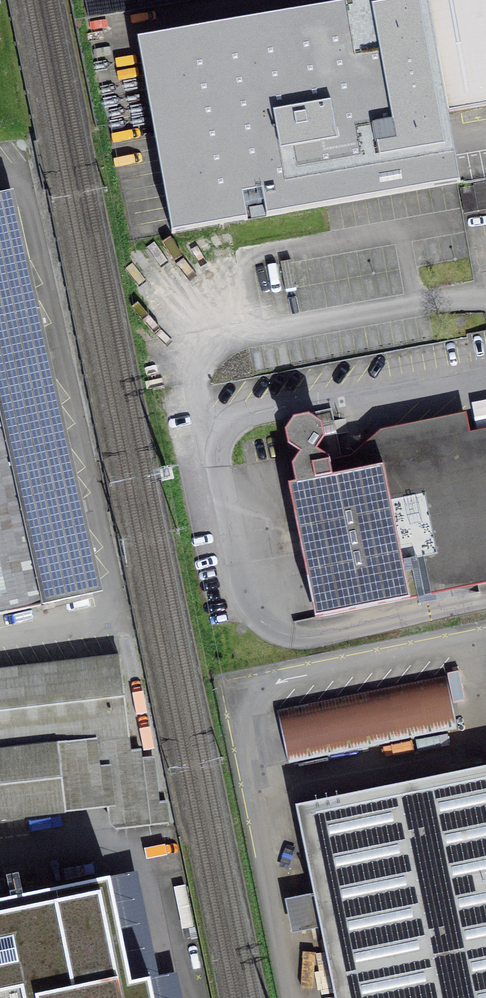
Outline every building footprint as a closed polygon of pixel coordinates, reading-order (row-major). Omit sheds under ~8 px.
[(447,113),(428,0),(361,0),(137,40),(172,234),(460,182),(447,113)] [(447,113),(485,106),(485,0),(428,0),(447,113)] [(485,210),(485,181),(473,183),(474,185),(478,211),(485,210)] [(92,594),(3,193),(0,193),(0,614),(92,594)] [(288,484),(315,618),(485,583),(485,444),(332,475),(329,458),(315,448),(323,438),(320,424),(308,417),(294,419),(287,430),(290,445),(300,451),(291,465),(295,483),(288,484)] [(130,752),(119,657),(103,658),(102,651),(84,653),(85,661),(0,670),(0,818),(111,806),(113,830),(169,824),(166,802),(158,803),(153,757),(141,759),(140,750),(130,752)] [(277,710),(288,763),(457,729),(446,675),(277,710)] [(292,812),(330,997),(485,997),(485,773),(292,812)] [(0,899),(0,997),(154,997),(150,977),(132,981),(110,877),(0,899)]
